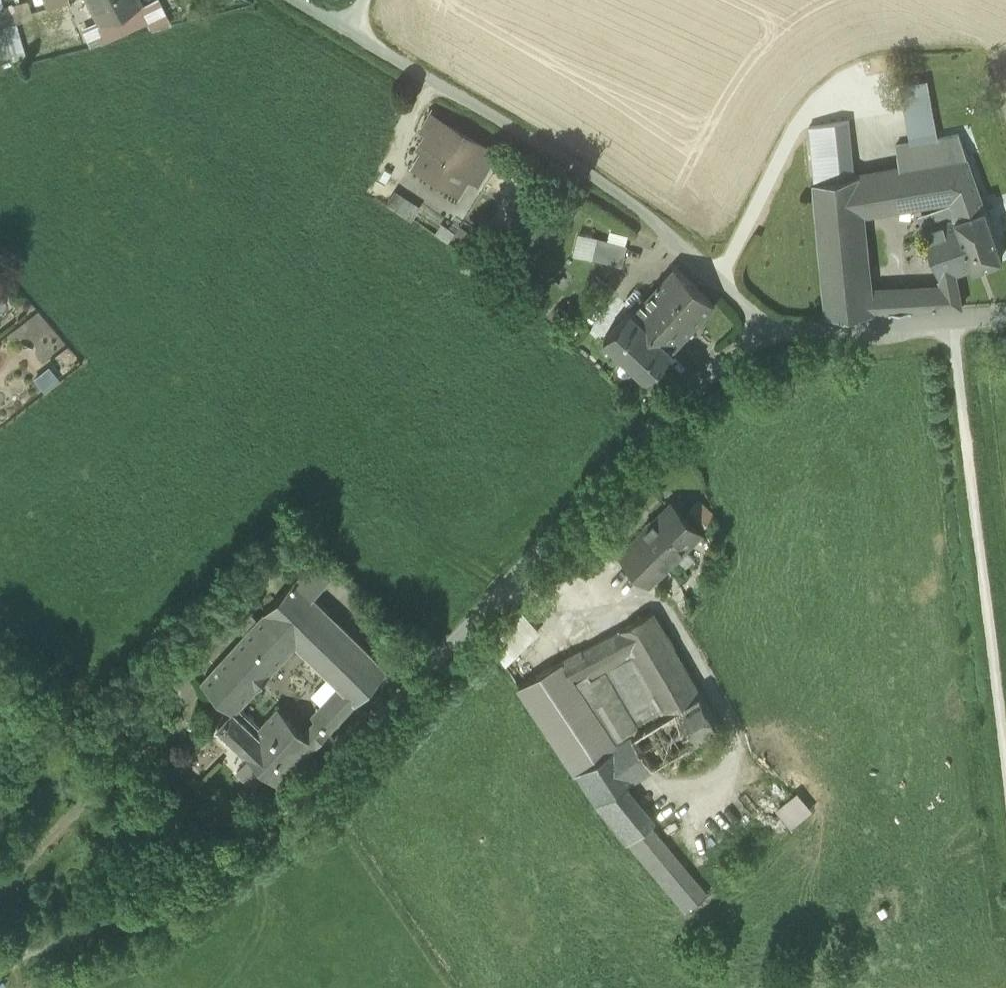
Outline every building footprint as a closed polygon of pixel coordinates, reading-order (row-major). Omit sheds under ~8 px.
[(46,9),(72,1),(72,0),(43,0),(46,9)] [(98,26),(140,7),(142,6),(142,5),(139,0),(85,0),(96,22),(98,26)] [(140,7),(147,21),(151,30),(168,25),(168,24),(171,23),(169,19),(166,20),(157,0),(151,0),(142,5),(142,6),(140,7)] [(105,42),(147,21),(140,7),(98,26),(105,42)] [(90,46),(105,42),(98,26),(96,22),(80,29),(90,46)] [(9,57),(0,24),(0,59),(9,57)] [(903,93),(911,135),(931,132),(923,89),(903,93)] [(418,166),(441,179),(449,164),(467,175),(476,160),(486,166),(493,154),(432,118),(428,126),(438,132),(433,140),(418,166)] [(810,126),(815,182),(857,175),(850,119),(810,126)] [(438,132),(428,126),(423,134),(433,140),(438,132)] [(897,144),(900,167),(967,155),(960,133),(897,144)] [(985,206),(967,155),(900,167),(874,172),(880,211),(949,198),(950,204),(953,203),(957,216),(985,206)] [(476,160),(467,175),(477,181),(486,166),(476,160)] [(458,189),(467,175),(449,164),(441,179),(458,189)] [(874,172),(859,174),(863,213),(880,211),(874,172)] [(828,314),(873,311),(870,289),(863,213),(859,174),(857,175),(815,182),(828,314)] [(395,189),(387,204),(411,216),(419,201),(395,189)] [(923,228),(940,278),(957,272),(1003,256),(985,206),(957,216),(923,228)] [(610,231),(607,241),(625,245),(628,235),(610,231)] [(597,238),(578,233),(573,255),(591,259),(596,238),(597,238)] [(596,238),(591,259),(620,266),(625,245),(607,241),(596,238)] [(646,300),(641,295),(633,304),(633,303),(629,307),(630,309),(673,348),(714,303),(676,268),(646,300)] [(943,285),(906,287),(908,309),(962,305),(957,272),(940,278),(943,285)] [(906,287),(891,288),(893,310),(908,309),(906,287)] [(873,311),(893,310),(891,288),(870,289),(873,311)] [(627,298),(633,303),(633,304),(641,295),(635,290),(627,298)] [(647,376),(673,348),(630,309),(604,337),(647,376)] [(34,375),(45,389),(60,378),(49,364),(34,375)] [(647,582),(650,584),(703,530),(672,500),(619,554),(622,557),(627,552),(652,577),(647,582)] [(627,552),(622,557),(647,582),(652,577),(627,552)] [(293,582),(311,599),(330,578),(312,561),(293,582)] [(293,582),(262,615),(294,646),(330,679),(355,702),(386,668),(311,599),(293,582)] [(582,650),(576,654),(592,677),(634,653),(654,687),(650,690),(654,696),(657,694),(669,713),(700,694),(654,612),(583,652),(582,650)] [(522,613),(491,646),(506,668),(540,633),(522,613)] [(238,707),(294,646),(262,615),(200,681),(232,711),(233,712),(238,707)] [(576,654),(562,662),(578,685),(592,677),(576,654)] [(520,686),(597,802),(624,785),(632,780),(614,750),(620,746),(618,744),(578,685),(562,662),(520,686)] [(330,679),(292,721),(316,743),(355,702),(330,679)] [(634,735),(653,767),(718,727),(700,694),(669,713),(634,735)] [(217,727),(278,784),(316,743),(292,721),(279,709),(260,727),(238,707),(233,712),(232,711),(217,727)] [(634,735),(618,744),(620,746),(614,750),(632,780),(653,767),(634,735)] [(597,802),(630,843),(651,826),(655,823),(624,785),(597,802)] [(793,827),(815,809),(798,790),(777,808),(793,827)] [(707,895),(651,826),(630,843),(686,912),(707,895)]
